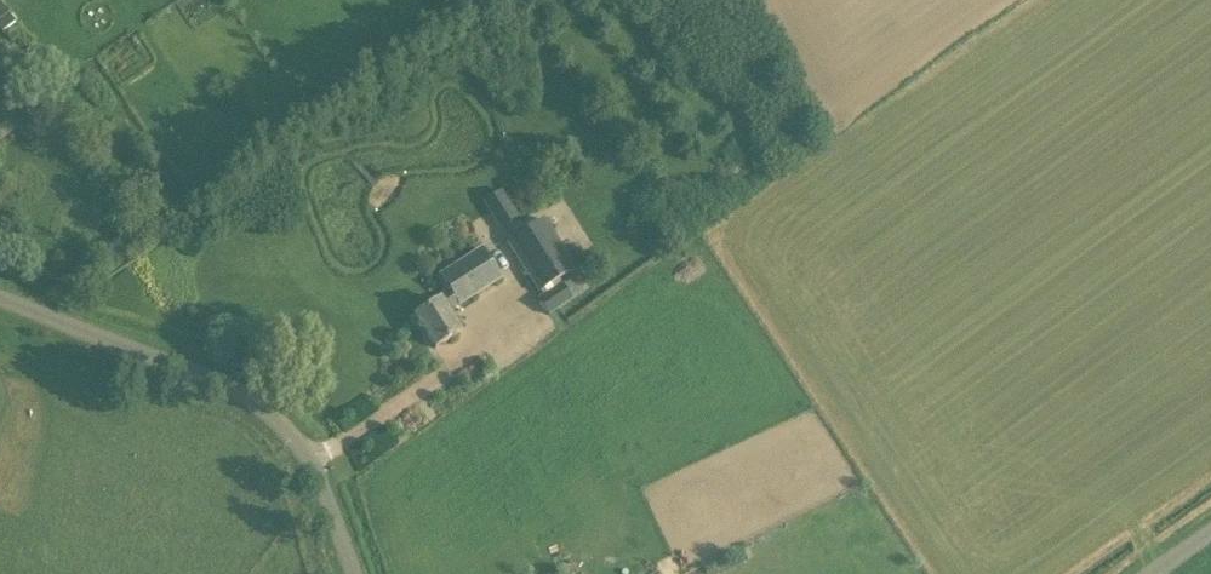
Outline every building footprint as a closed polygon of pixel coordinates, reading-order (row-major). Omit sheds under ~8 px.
[(518,219),(501,192),(483,203),(499,230),(518,219)] [(577,270),(544,220),(506,244),(538,295),(577,270)] [(438,299),(440,302),(416,317),(435,348),(459,333),(448,315),(502,281),(482,248),(437,276),(448,293),(438,299)] [(561,285),(537,301),(548,318),(572,302),(572,301),(580,295),(570,280),(562,286),(561,285)]
